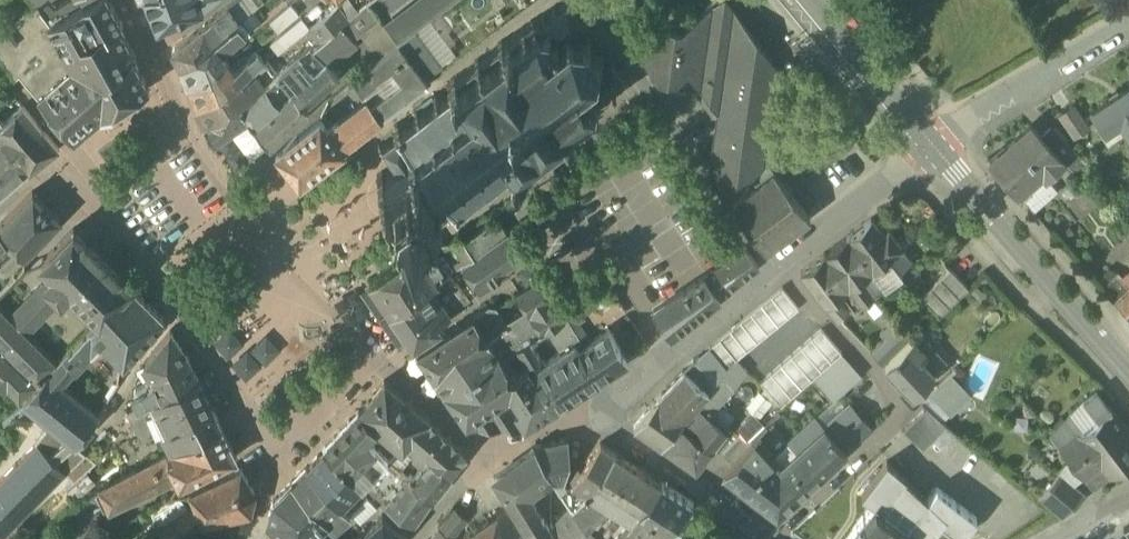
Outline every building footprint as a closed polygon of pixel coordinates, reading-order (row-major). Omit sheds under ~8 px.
[(49,17),(37,0),(31,0),(8,18),(0,25),(0,66),(5,72),(9,76),(18,68),(72,135),(88,122),(99,113),(100,114),(108,109),(119,103),(118,101),(131,93),(149,83),(133,56),(137,54),(118,23),(122,21),(110,0),(80,0),(62,10),(49,17)] [(49,17),(62,10),(52,0),(37,0),(49,17)] [(166,0),(147,0),(157,25),(171,19),(166,0)] [(201,8),(198,0),(166,0),(171,19),(201,8)] [(349,16),(367,2),(368,1),(367,0),(343,0),(339,3),(349,16)] [(439,219),(439,215),(450,207),(450,208),(454,205),(455,206),(456,205),(459,209),(463,207),(460,203),(475,191),(478,196),(482,193),(479,189),(494,177),(497,181),(501,178),(498,174),(509,166),(513,170),(518,166),(519,168),(523,165),(522,163),(542,148),(543,150),(547,147),(546,145),(565,131),(566,132),(570,129),(569,127),(574,123),(574,122),(585,114),(586,115),(590,112),(589,111),(596,106),(597,107),(599,103),(598,103),(598,95),(599,95),(600,95),(601,95),(603,98),(606,96),(604,93),(611,87),(614,90),(617,88),(614,85),(624,78),(628,78),(629,74),(625,73),(613,58),(613,54),(585,17),(581,17),(570,2),(570,0),(566,0),(566,1),(557,8),(555,5),(552,7),(554,10),(547,16),(544,12),(541,15),(543,18),(543,19),(543,20),(535,19),(535,18),(530,18),(530,20),(524,24),(520,27),(520,28),(509,36),(508,35),(503,39),(502,38),(498,41),(499,42),(479,57),(478,55),(474,58),(475,60),(455,75),(454,73),(451,76),(452,78),(446,82),(450,86),(438,95),(436,91),(432,94),(435,97),(419,109),(417,106),(413,108),(415,112),(400,123),(398,120),(394,123),(396,126),(395,127),(397,129),(393,132),(393,133),(383,141),(379,141),(379,144),(383,145),(396,163),(385,171),(382,168),(377,172),(379,175),(376,178),(378,180),(380,183),(383,181),(386,185),(391,186),(392,185),(399,194),(398,195),(397,200),(400,204),(398,206),(402,212),(405,210),(407,213),(413,208),(411,206),(418,201),(423,201),(424,201),(435,215),(435,219),(439,219)] [(747,172),(758,165),(765,159),(773,153),(763,141),(771,85),(784,76),(727,0),(718,0),(682,27),(665,24),(636,46),(658,74),(675,77),(687,68),(718,108),(709,171),(724,191),(747,172)] [(367,2),(349,16),(320,39),(316,42),(313,45),(325,60),(348,42),(379,16),(367,2)] [(270,20),(278,30),(299,13),(291,3),(270,20)] [(317,35),(320,39),(349,16),(339,3),(326,13),(310,26),(317,35)] [(172,47),(180,62),(197,53),(237,20),(227,6),(172,47)] [(242,17),(237,20),(197,53),(180,62),(187,82),(225,55),(222,50),(250,27),(242,17)] [(271,42),(279,52),(310,27),(302,17),(271,42)] [(375,59),(370,63),(379,75),(392,66),(402,79),(371,103),(381,116),(428,81),(424,75),(440,63),(415,30),(375,59)] [(303,80),(279,100),(253,122),(269,143),(307,108),(304,104),(338,74),(333,68),(355,50),(348,42),(325,60),(326,61),(303,80)] [(288,62),(303,80),(326,61),(325,60),(313,45),(311,43),(288,62)] [(234,67),(225,55),(187,82),(196,104),(240,76),(264,59),(257,50),(234,67)] [(264,59),(240,76),(196,104),(203,122),(264,82),(278,71),(267,57),(264,59)] [(376,78),(379,75),(370,63),(350,80),(358,91),(360,89),(361,91),(377,79),(376,78)] [(278,71),(264,82),(203,122),(212,136),(247,114),(253,122),(279,100),(271,91),(285,80),(278,71)] [(1128,134),(1128,84),(1091,110),(1104,129),(1122,117),(1127,126),(1125,128),(1128,134)] [(342,145),(381,116),(371,103),(367,97),(329,128),(342,145)] [(12,108),(30,129),(40,121),(22,99),(12,108)] [(1059,111),(1074,134),(1088,125),(1072,102),(1059,111)] [(48,151),(30,129),(12,108),(4,116),(0,111),(0,129),(4,133),(29,163),(30,164),(48,151)] [(344,147),(342,145),(329,128),(319,116),(275,150),(299,181),(344,147)] [(40,121),(30,129),(48,151),(59,142),(40,121)] [(989,159),(1017,191),(1019,190),(1042,170),(1046,175),(1063,160),(1064,159),(1040,132),(1031,122),(1005,144),(1006,145),(991,159),(990,157),(989,159)] [(1063,160),(1075,173),(1089,161),(1051,123),(1040,132),(1064,159),(1063,160)] [(29,163),(4,133),(0,136),(0,159),(14,176),(29,163)] [(1005,144),(990,157),(991,159),(1006,145),(1005,144)] [(14,176),(0,159),(0,188),(14,176)] [(765,159),(758,165),(766,175),(773,169),(765,159)] [(755,183),(766,175),(758,165),(747,172),(755,183)] [(774,169),(773,169),(766,175),(755,183),(731,201),(731,202),(765,247),(766,247),(809,214),(774,169)] [(1042,170),(1019,190),(1035,208),(1058,187),(1046,175),(1042,170)] [(3,260),(19,244),(25,250),(60,215),(59,213),(61,211),(35,185),(0,219),(0,257),(3,260)] [(448,257),(454,265),(461,260),(466,257),(505,231),(496,216),(463,236),(460,231),(447,240),(439,241),(448,257)] [(847,235),(872,267),(887,256),(901,245),(888,228),(882,233),(870,217),(847,234),(847,235)] [(51,266),(42,275),(60,293),(70,284),(98,312),(128,279),(74,224),(42,256),(51,266)] [(472,276),(481,290),(488,285),(483,278),(503,264),(522,251),(507,229),(505,231),(466,257),(477,273),(472,276)] [(848,285),(849,284),(861,275),(872,267),(847,235),(824,253),(848,285)] [(389,308),(447,270),(454,265),(448,257),(442,261),(436,253),(426,260),(416,246),(369,278),(389,308)] [(730,258),(705,275),(719,293),(756,263),(752,257),(745,248),(730,258)] [(837,293),(841,290),(848,285),(824,253),(823,252),(800,270),(825,302),(837,314),(849,305),(837,293)] [(890,260),(887,256),(872,267),(885,284),(900,272),(902,271),(892,259),(890,260)] [(461,260),(472,276),(477,273),(466,257),(461,260)] [(483,278),(488,285),(507,272),(503,264),(483,278)] [(936,309),(939,312),(968,285),(949,265),(921,293),(936,309)] [(447,270),(389,308),(410,338),(450,311),(436,290),(439,289),(439,290),(454,280),(447,270)] [(60,293),(42,275),(8,309),(0,300),(0,377),(4,381),(7,378),(22,393),(51,363),(56,357),(27,327),(60,293)] [(687,317),(719,293),(705,275),(654,308),(670,331),(687,317)] [(874,292),(861,275),(849,284),(863,300),(872,294),(874,292)] [(517,291),(528,307),(542,329),(566,316),(540,277),(517,291)] [(101,335),(124,360),(163,314),(128,279),(98,312),(88,322),(101,335)] [(849,284),(848,285),(841,290),(855,307),(863,301),(862,301),(863,300),(849,284)] [(782,285),(771,293),(789,313),(798,305),(782,285)] [(1128,313),(1128,286),(1116,299),(1128,313)] [(771,293),(761,301),(778,322),(789,313),(771,293)] [(761,301),(751,310),(767,330),(778,322),(761,301)] [(528,337),(542,329),(528,307),(509,319),(508,322),(503,321),(504,315),(496,304),(489,303),(473,313),(500,353),(503,351),(504,353),(517,345),(517,344),(528,337)] [(751,310),(740,318),(757,339),(767,330),(751,310)] [(417,348),(444,387),(445,387),(447,387),(500,353),(473,313),(417,348)] [(870,350),(881,361),(910,333),(894,317),(880,331),(884,336),(870,350)] [(740,318),(730,327),(747,347),(757,339),(740,318)] [(56,357),(51,363),(64,375),(101,335),(88,322),(56,357)] [(143,359),(150,371),(188,353),(171,325),(143,359)] [(730,327),(720,335),(737,356),(747,347),(730,327)] [(823,327),(813,336),(833,359),(840,352),(842,350),(823,327)] [(608,328),(579,347),(599,377),(628,359),(608,328)] [(720,335),(710,344),(726,364),(737,356),(720,335)] [(813,336),(802,345),(823,368),(833,359),(813,336)] [(599,377),(579,347),(574,341),(542,360),(528,337),(517,344),(517,345),(528,362),(555,404),(599,377)] [(912,393),(934,371),(929,366),(920,356),(926,350),(913,338),(885,365),(912,393)] [(728,367),(726,364),(710,344),(694,357),(713,380),(722,372),(728,367)] [(802,345),(792,354),(813,377),(813,376),(823,368),(802,345)] [(935,360),(926,350),(920,356),(929,366),(935,360)] [(813,376),(832,397),(859,373),(840,352),(833,359),(823,368),(813,376)] [(198,373),(188,353),(150,371),(154,380),(148,382),(133,388),(131,393),(136,401),(198,373)] [(512,372),(500,353),(447,387),(445,387),(466,418),(476,421),(524,422),(525,422),(506,391),(516,386),(509,375),(512,373),(511,372),(512,372)] [(792,354),(782,362),(803,385),(813,377),(792,354)] [(728,367),(722,372),(732,386),(748,370),(737,356),(726,364),(728,367)] [(684,367),(708,387),(713,380),(694,357),(684,367)] [(935,360),(929,366),(934,371),(940,365),(935,360)] [(506,391),(525,422),(555,404),(528,362),(512,372),(511,372),(512,373),(509,375),(516,386),(506,391)] [(782,362),(772,371),(793,394),(803,385),(782,362)] [(59,380),(64,375),(51,363),(22,393),(51,418),(76,439),(98,410),(99,410),(59,380)] [(684,367),(661,390),(634,423),(661,442),(695,402),(708,387),(684,367)] [(783,403),(793,394),(772,371),(762,380),(783,403)] [(696,403),(680,422),(710,446),(728,423),(708,407),(715,400),(717,401),(732,386),(722,372),(713,380),(708,387),(695,402),(696,403)] [(141,432),(160,426),(213,403),(198,373),(136,401),(127,406),(141,432)] [(950,373),(931,392),(940,402),(949,412),(969,393),(950,373)] [(133,388),(148,382),(146,377),(135,381),(133,388)] [(415,451),(424,459),(429,454),(428,453),(421,438),(435,421),(384,378),(372,392),(359,407),(376,423),(401,445),(406,438),(414,444),(415,451)] [(1084,399),(1098,416),(1110,407),(1096,388),(1083,398),(1084,399)] [(756,390),(747,407),(761,415),(770,397),(756,390)] [(932,410),(940,402),(931,392),(923,401),(932,410)] [(824,424),(846,449),(872,425),(850,401),(824,424)] [(221,421),(213,403),(160,426),(165,441),(166,440),(169,445),(221,421)] [(903,428),(923,446),(931,438),(945,423),(940,419),(926,406),(912,419),(903,428)] [(387,455),(365,433),(376,423),(359,407),(358,407),(323,442),(325,443),(362,480),(376,466),(387,455)] [(1110,407),(1098,416),(1083,428),(1059,446),(1083,476),(1090,484),(1093,485),(1096,485),(1110,474),(1110,475),(1128,460),(1128,431),(1110,407)] [(1059,446),(1083,428),(1071,413),(1070,412),(1049,434),(1059,446)] [(788,438),(797,449),(824,424),(815,414),(788,438)] [(751,435),(754,437),(770,454),(772,456),(771,457),(779,465),(797,449),(788,438),(769,416),(751,435)] [(0,472),(0,518),(48,470),(53,474),(64,463),(65,465),(73,457),(82,466),(73,473),(65,480),(66,481),(84,466),(96,456),(86,448),(76,439),(51,418),(35,434),(37,436),(0,472)] [(99,483),(109,505),(177,474),(180,479),(236,451),(221,421),(169,445),(163,448),(165,452),(99,483)] [(435,421),(421,438),(428,453),(429,454),(450,471),(468,449),(447,431),(445,434),(439,429),(442,426),(435,421)] [(710,446),(680,422),(662,443),(695,466),(710,446)] [(945,423),(931,438),(950,456),(965,439),(945,423)] [(797,449),(819,473),(846,449),(824,424),(797,449)] [(739,433),(722,451),(732,460),(748,442),(739,433)] [(552,475),(556,481),(562,479),(569,454),(567,436),(533,443),(534,444),(552,475)] [(722,470),(741,484),(771,457),(772,456),(770,454),(754,437),(748,442),(732,460),(722,470)] [(588,488),(615,450),(600,440),(591,454),(591,453),(579,468),(577,467),(565,484),(560,486),(561,488),(563,491),(568,498),(571,503),(588,488)] [(306,461),(339,500),(345,495),(362,480),(325,443),(306,461)] [(534,444),(528,448),(546,479),(552,475),(534,444)] [(546,479),(528,448),(493,473),(535,538),(543,538),(552,532),(553,531),(545,521),(541,516),(539,516),(527,491),(546,479)] [(771,457),(741,484),(772,508),(780,508),(801,489),(819,473),(797,449),(779,465),(771,457)] [(604,501),(620,512),(651,472),(615,450),(588,488),(571,503),(582,518),(584,521),(604,501)] [(411,476),(432,493),(450,471),(429,454),(424,459),(422,462),(412,474),(408,471),(407,472),(411,476)] [(387,455),(376,466),(397,485),(386,499),(386,501),(414,518),(432,493),(411,476),(407,472),(390,458),(387,455)] [(65,465),(73,473),(82,466),(73,457),(65,465)] [(874,501),(883,508),(906,477),(886,459),(861,493),(873,502),(874,501)] [(306,461),(291,475),(326,516),(333,524),(338,520),(349,511),(348,510),(339,500),(306,461)] [(161,523),(170,536),(203,515),(250,504),(254,485),(241,462),(191,487),(198,502),(161,523)] [(76,492),(94,477),(84,466),(66,481),(76,492)] [(362,480),(386,499),(397,485),(376,466),(362,480)] [(1054,510),(1062,516),(1086,493),(1060,470),(1037,496),(1054,510)] [(660,478),(651,472),(620,512),(631,516),(660,478)] [(314,528),(326,516),(291,475),(273,493),(267,513),(271,517),(291,538),(302,538),(314,528)] [(906,477),(883,508),(915,531),(914,532),(923,538),(927,538),(941,520),(962,536),(977,516),(936,485),(928,497),(906,477)] [(635,532),(647,538),(658,538),(662,534),(666,528),(668,529),(694,499),(660,478),(631,516),(625,523),(635,532)] [(556,481),(559,487),(560,486),(565,484),(562,479),(556,481)] [(553,493),(555,497),(563,491),(561,488),(553,493)] [(568,498),(563,491),(555,497),(561,505),(568,498)] [(367,494),(354,505),(349,509),(357,518),(374,503),(367,494)] [(354,505),(345,495),(339,500),(348,510),(349,509),(354,505)] [(568,498),(561,505),(545,521),(553,531),(552,532),(555,538),(566,538),(569,535),(584,521),(582,518),(571,503),(568,498)] [(524,529),(525,525),(509,500),(491,512),(491,513),(501,528),(507,536),(505,537),(507,538),(531,538),(524,529)] [(914,532),(915,531),(883,508),(874,501),(873,502),(863,515),(862,515),(853,527),(854,528),(846,538),(909,538),(914,532)] [(439,523),(451,532),(467,513),(455,504),(439,523)] [(361,531),(368,538),(398,538),(407,529),(382,513),(361,531)] [(505,537),(507,536),(501,528),(491,513),(469,526),(472,531),(465,536),(467,538),(507,538),(505,537)] [(573,538),(585,538),(592,531),(584,521),(569,535),(573,538)] [(427,538),(450,538),(454,535),(451,532),(439,523),(439,522),(435,528),(427,538)] [(635,532),(625,523),(611,538),(628,538),(635,532)] [(314,528),(302,538),(322,538),(314,528)] [(361,531),(352,538),(368,538),(361,531)]
